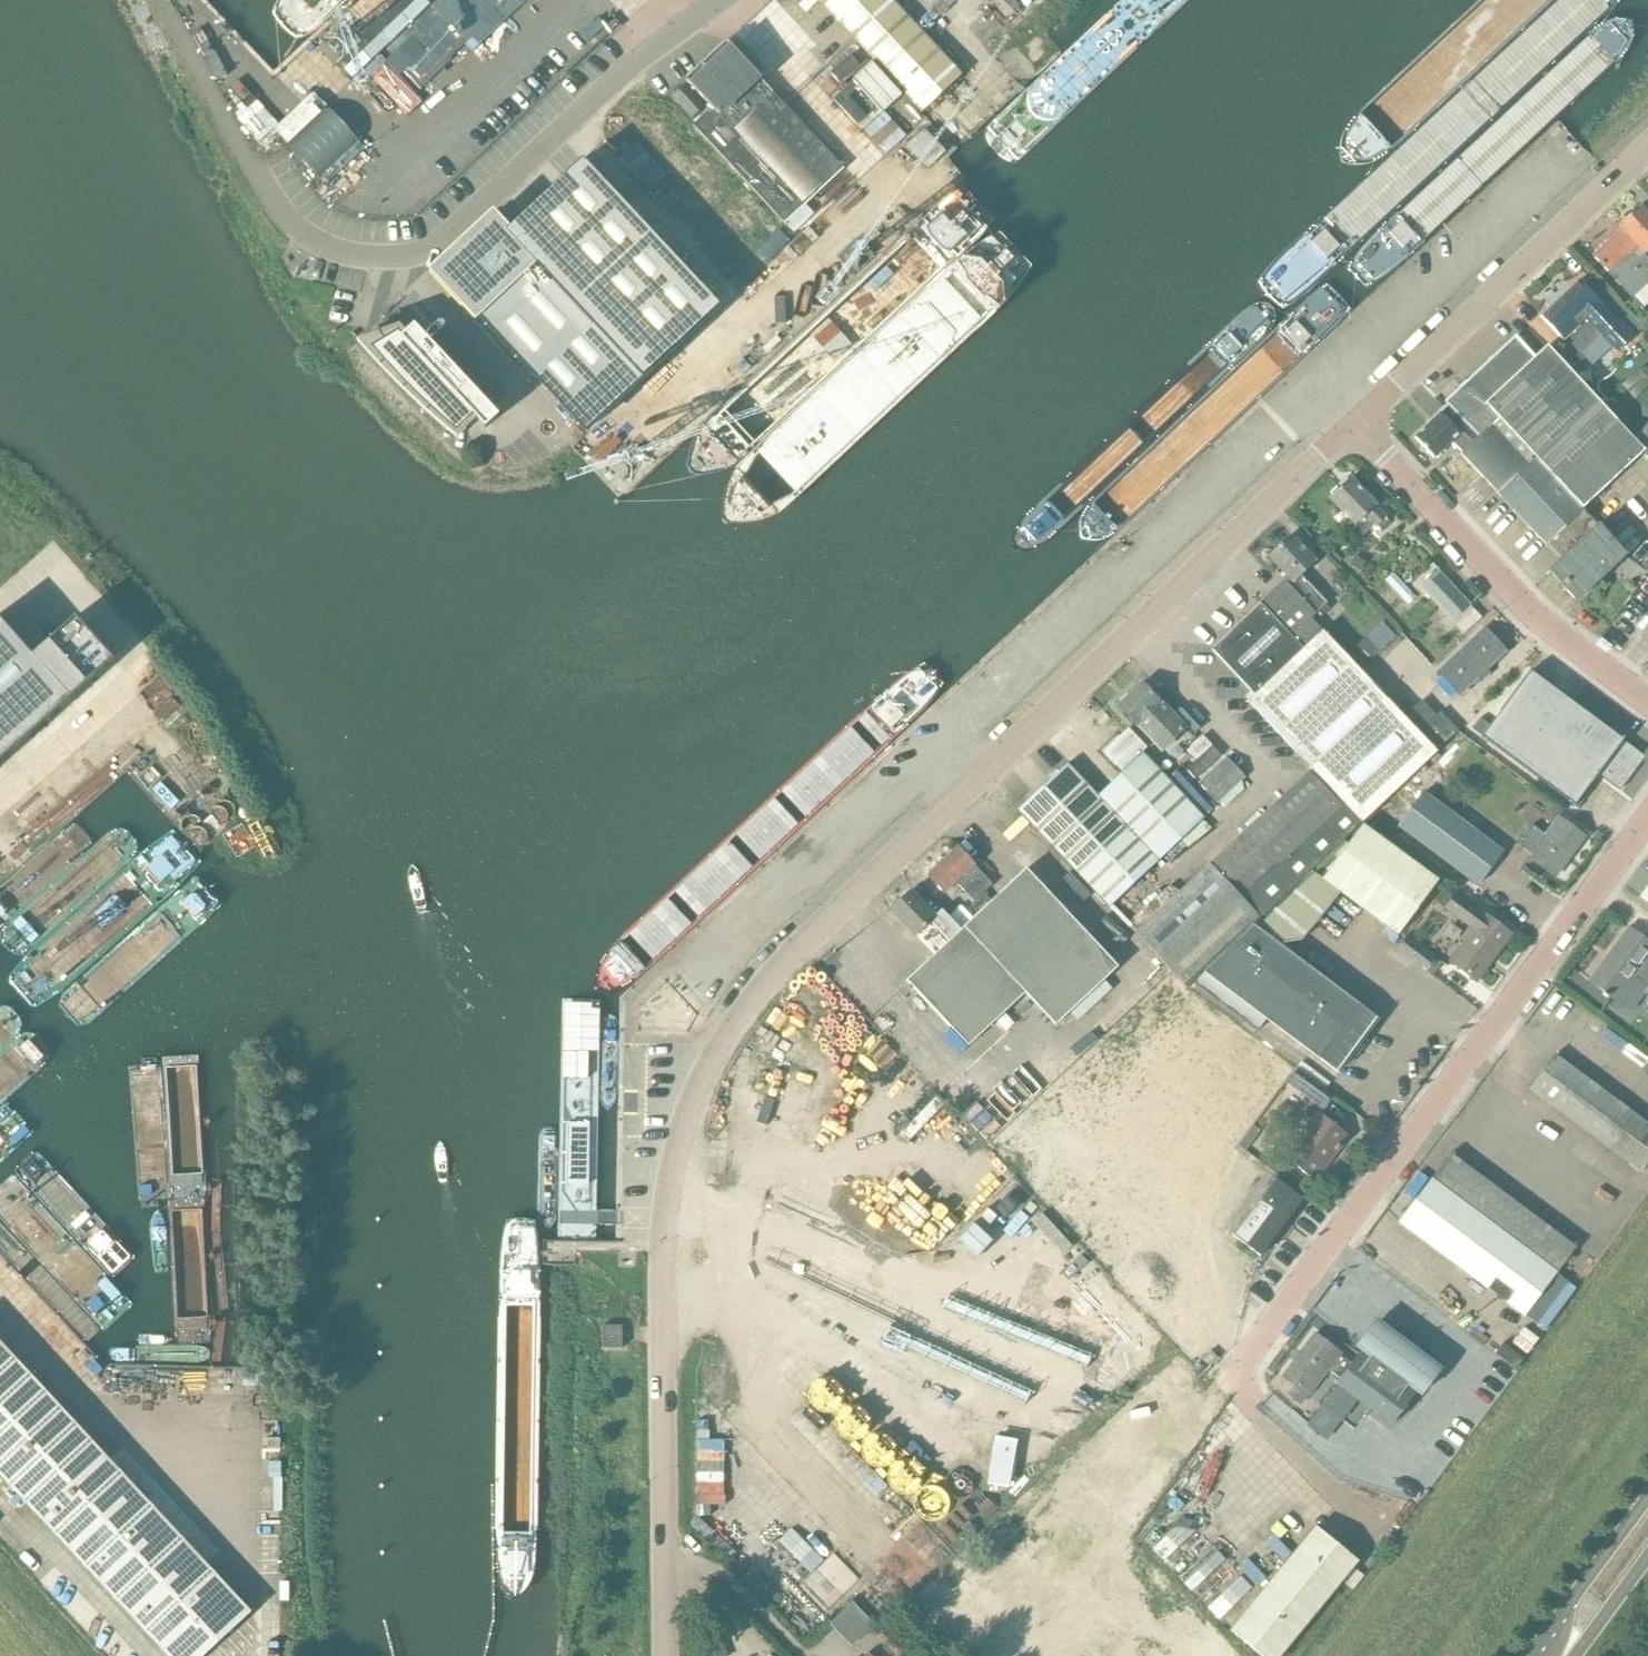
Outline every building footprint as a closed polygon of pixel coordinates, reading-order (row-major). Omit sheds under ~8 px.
[(819,1),(922,111),(962,74),(892,0),(818,0),(819,1)] [(686,80),(712,108),(719,116),(760,78),(727,42),(686,80)] [(785,224),(845,168),(760,78),(719,116),(712,108),(693,125),(785,224)] [(685,85),(672,96),(692,118),(705,106),(685,85)] [(506,232),(449,285),(526,367),(584,430),(641,378),(718,306),(583,161),(506,232)] [(806,206),(787,224),(795,233),(814,214),(806,206)] [(1594,256),(1632,298),(1633,297),(1644,308),(1647,304),(1647,215),(1639,206),(1618,226),(1622,230),(1594,256)] [(1600,334),(1617,352),(1635,336),(1621,321),(1618,324),(1601,305),(1602,304),(1581,282),(1579,281),(1541,316),(1543,318),(1542,318),(1563,340),(1566,338),(1578,351),(1579,353),(1600,334)] [(397,374),(401,379),(421,360),(435,347),(414,325),(412,327),(415,330),(406,339),(403,335),(402,337),(399,333),(374,348),(386,362),(397,374)] [(1582,509),(1644,451),(1548,346),(1535,358),(1516,339),(1447,403),(1480,437),(1474,443),(1462,453),(1461,454),(1499,494),(1546,544),(1547,543),(1555,551),(1590,518),(1582,509)] [(435,347),(421,360),(401,379),(407,386),(419,397),(423,401),(456,370),(435,347)] [(446,422),(464,406),(478,393),(456,370),(423,401),(431,408),(443,419),(446,422)] [(478,393),(464,406),(446,422),(456,430),(473,415),(485,428),(499,416),(478,393)] [(1462,453),(1474,443),(1462,431),(1460,433),(1441,413),(1415,438),(1435,458),(1452,442),(1462,453)] [(1329,498),(1345,514),(1356,526),(1367,515),(1381,530),(1390,521),(1386,518),(1387,517),(1376,506),(1377,505),(1351,478),(1329,498)] [(1590,518),(1555,551),(1562,559),(1549,571),(1576,601),(1625,555),(1590,518)] [(1287,580),(1317,613),(1321,617),(1330,609),(1326,604),(1328,603),(1302,575),(1317,562),(1291,535),(1268,556),(1289,578),(1287,580)] [(1354,556),(1349,566),(1361,572),(1366,563),(1354,556)] [(1450,632),(1455,627),(1463,635),(1482,618),(1437,570),(1420,586),(1451,618),(1443,625),(1450,632)] [(1394,573),(1385,581),(1408,605),(1417,597),(1394,573)] [(1130,923),(1138,932),(1135,935),(1186,991),(1193,985),(1255,926),(1438,753),(1405,717),(1311,619),(1317,613),(1287,580),(1286,581),(1285,580),(1212,649),(1255,695),(1249,701),(1264,717),(1272,727),(1312,771),(1178,895),(1169,886),(1130,923)] [(71,698),(0,618),(0,760),(71,698)] [(1383,621),(1350,651),(1363,665),(1395,635),(1383,621)] [(1460,695),(1490,667),(1506,652),(1484,628),(1438,672),(1460,695)] [(1531,672),(1490,726),(1483,737),(1578,808),(1585,799),(1581,796),(1598,774),(1620,790),(1645,757),(1622,740),(1624,738),(1623,737),(1621,739),(1531,672)] [(1185,727),(1177,718),(1161,702),(1160,703),(1142,683),(1119,705),(1161,750),(1185,727)] [(1440,712),(1436,716),(1422,701),(1405,717),(1438,753),(1459,732),(1440,712)] [(1472,729),(1483,737),(1490,726),(1480,718),(1472,729)] [(1117,740),(1104,752),(1122,771),(1147,748),(1129,728),(1117,740)] [(1203,736),(1187,751),(1196,761),(1212,745),(1203,736)] [(1213,746),(1187,771),(1196,780),(1222,756),(1213,746)] [(1067,764),(1019,810),(1022,814),(1034,826),(1110,907),(1204,818),(1201,815),(1158,770),(1143,754),(1098,796),(1067,764)] [(1198,781),(1216,802),(1217,802),(1243,777),(1224,756),(1198,781)] [(1399,831),(1478,885),(1502,850),(1425,796),(1399,831)] [(1530,859),(1537,863),(1555,877),(1566,862),(1565,862),(1584,837),(1585,837),(1560,818),(1547,836),(1533,826),(1519,845),(1533,856),(1530,859)] [(1363,825),(1323,878),(1398,935),(1439,880),(1363,825)] [(972,905),(979,914),(992,901),(985,893),(992,886),(974,867),(976,866),(958,847),(928,876),(945,894),(957,882),(976,902),(972,905)] [(1056,1025),(1118,967),(1026,869),(992,901),(979,914),(961,930),(931,897),(924,903),(912,891),(891,910),(915,936),(931,922),(949,941),(909,979),(925,995),(970,1045),(1026,993),(1056,1025)] [(1474,931),(1468,939),(1451,962),(1477,981),(1512,935),(1485,915),(1485,916),(1456,894),(1444,909),(1474,931)] [(1255,926),(1193,985),(1257,1034),(1265,1024),(1272,1025),(1320,1059),(1337,1072),(1377,1019),(1359,1005),(1255,926)] [(1589,981),(1616,1001),(1631,1012),(1645,993),(1647,995),(1647,942),(1629,927),(1589,981)] [(1443,963),(1437,958),(1408,935),(1396,951),(1425,973),(1426,971),(1433,977),(1443,963)] [(999,1146),(1128,1284),(1131,1286),(1180,1240),(1089,1143),(1210,1028),(1164,980),(999,1146)] [(620,997),(538,996),(540,1241),(644,1241),(648,1104),(685,1072),(685,1035),(635,1035),(635,1007),(620,997)] [(1647,1162),(1647,1124),(1555,1055),(1530,1089),(1641,1172),(1647,1162)] [(1285,1158),(1299,1168),(1317,1182),(1329,1165),(1326,1163),(1347,1136),(1349,1138),(1350,1136),(1321,1114),(1333,1097),(1308,1079),(1299,1092),(1313,1103),(1304,1115),(1312,1121),(1285,1158)] [(1525,1316),(1576,1248),(1450,1153),(1399,1222),(1525,1316)] [(1272,1156),(1265,1166),(1277,1175),(1284,1165),(1272,1156)] [(1303,1199),(1275,1178),(1232,1235),(1261,1256),(1303,1199)] [(622,1326),(603,1326),(604,1336),(604,1349),(623,1348),(623,1344),(623,1340),(623,1326),(622,1326)] [(1352,1364),(1341,1379),(1337,1384),(1392,1425),(1413,1405),(1409,1401),(1435,1366),(1415,1352),(1419,1346),(1404,1335),(1399,1341),(1380,1327),(1352,1364)] [(1328,1370),(1341,1379),(1352,1364),(1340,1354),(1341,1353),(1315,1334),(1283,1376),(1295,1386),(1289,1395),(1301,1404),(1308,1395),(1309,1396),(1328,1370)] [(0,1342),(0,1474),(169,1655),(203,1655),(251,1612),(0,1342)] [(1203,1358),(1210,1367),(1219,1359),(1211,1350),(1203,1358)] [(1353,1590),(1354,1590),(1365,1576),(1354,1567),(1358,1561),(1316,1526),(1230,1631),(1261,1655),(1280,1655),(1342,1581),(1353,1590)]
